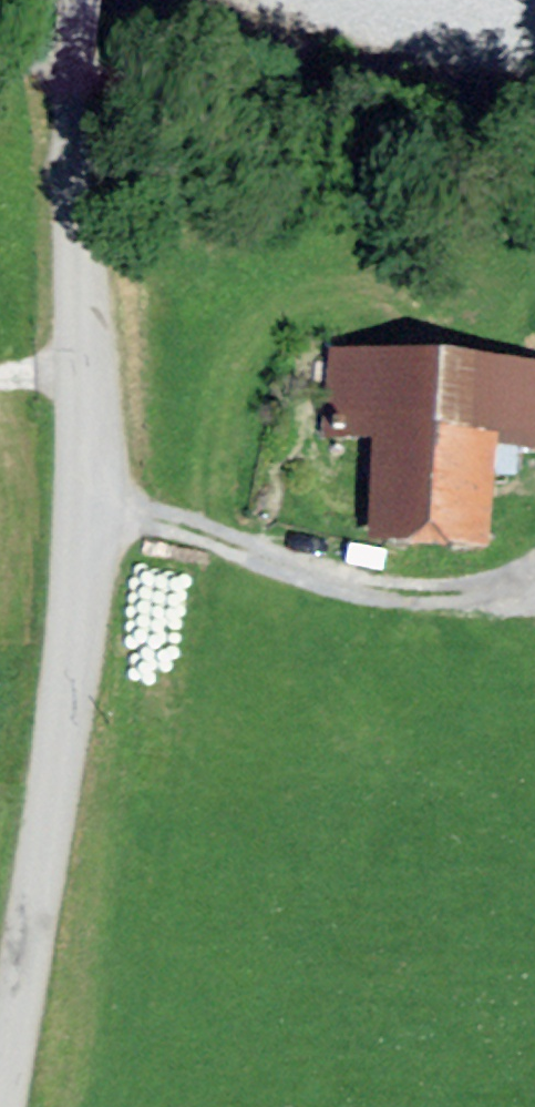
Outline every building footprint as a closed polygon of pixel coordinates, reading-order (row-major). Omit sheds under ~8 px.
[(343,358),(337,432),(385,436),(378,531),(482,539),(490,432),(534,436),(534,372),(343,358)]
